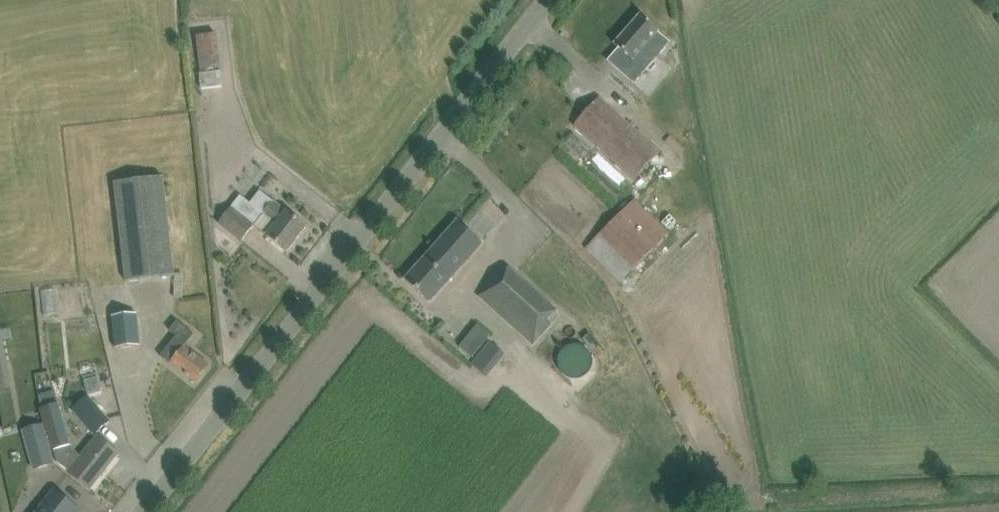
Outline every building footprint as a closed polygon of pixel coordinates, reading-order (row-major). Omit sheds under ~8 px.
[(619,49),(612,56),(621,64),(616,69),(634,84),(670,43),(658,32),(659,32),(656,29),(641,16),(615,45),(619,49)] [(218,33),(196,35),(200,73),(221,72),(218,33)] [(634,179),(659,152),(600,98),(575,125),(634,179)] [(126,281),(176,275),(165,177),(114,182),(126,281)] [(251,223),(271,239),(287,252),(306,227),(260,191),(250,204),(240,196),(230,209),(217,225),(237,241),(251,223)] [(621,282),(668,234),(634,200),(586,248),(621,282)] [(457,222),(406,280),(430,302),(482,244),(457,222)] [(508,270),(500,279),(497,275),(478,296),(533,344),(551,325),(548,322),(556,311),(508,270)] [(0,285),(0,308),(85,304),(84,281),(0,285)] [(137,315),(112,317),(115,349),(140,346),(137,315)] [(196,384),(210,367),(184,347),(194,334),(178,321),(170,330),(177,335),(161,356),(196,384)] [(0,329),(0,391),(12,389),(1,329),(0,329)] [(576,339),(576,371),(603,371),(603,339),(576,339)] [(489,341),(472,363),(488,376),(506,355),(489,341)] [(111,422),(87,396),(71,408),(95,436),(111,422)] [(56,461),(74,476),(90,488),(117,454),(97,438),(81,458),(69,448),(58,404),(40,409),(56,461)] [(34,469),(53,464),(42,425),(23,431),(34,469)] [(54,491),(37,511),(81,511),(54,491)]
